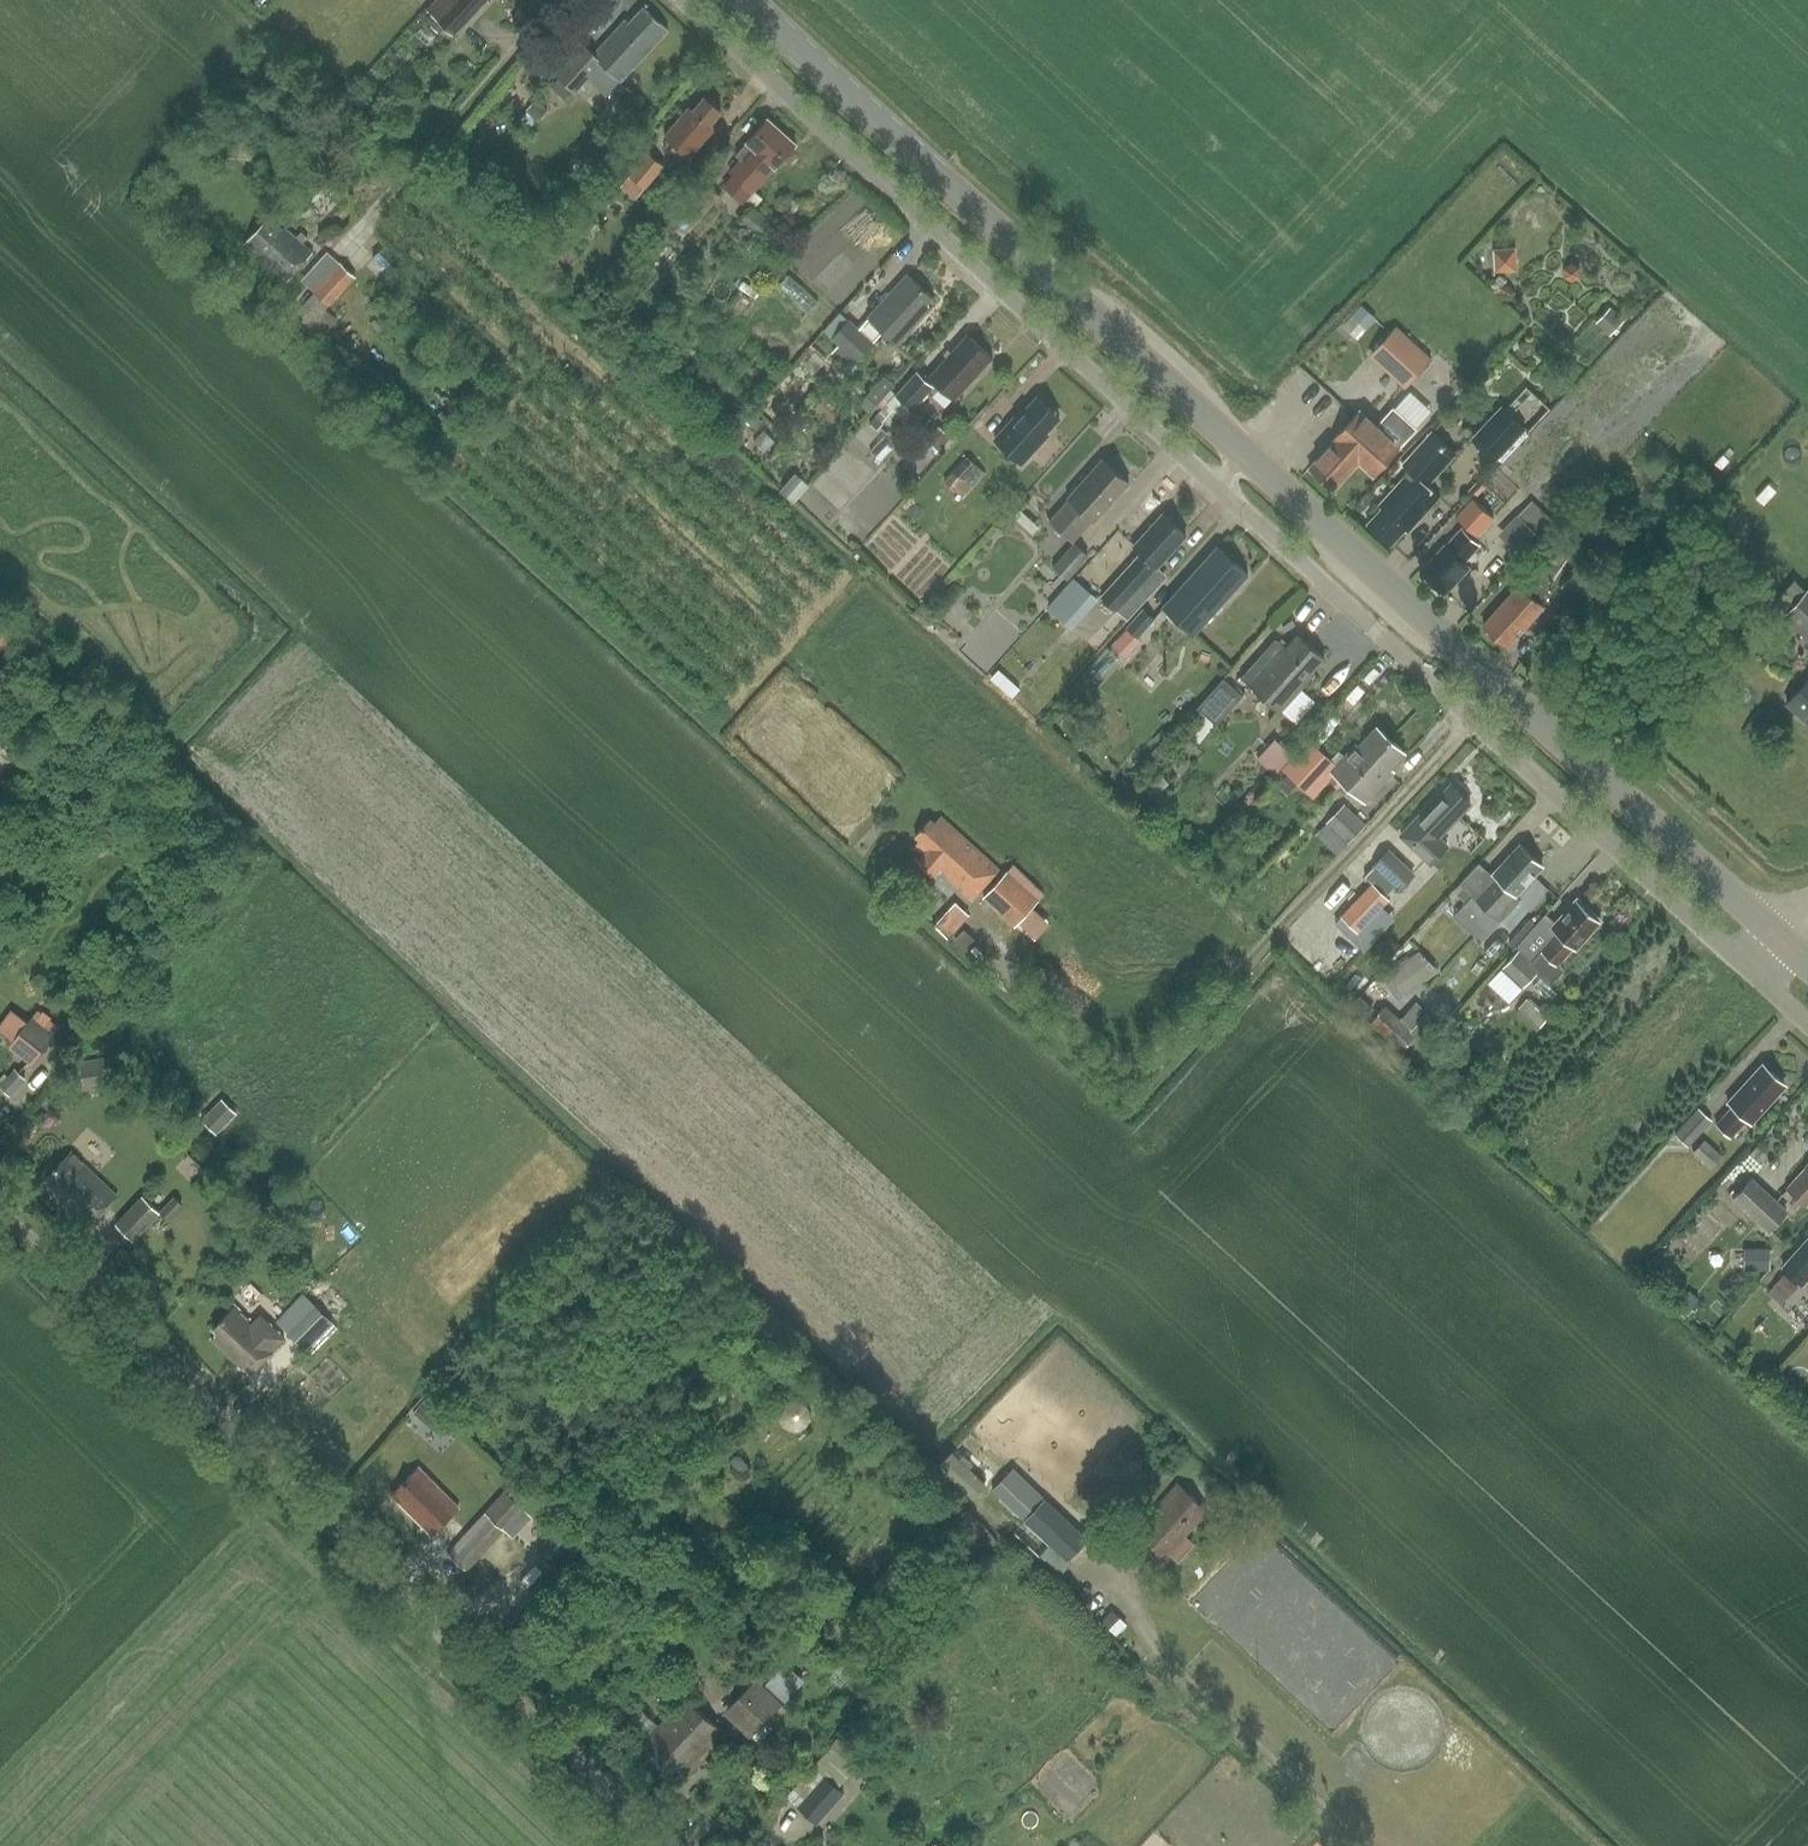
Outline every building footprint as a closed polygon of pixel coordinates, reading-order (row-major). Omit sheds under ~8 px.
[(428,11),(454,36),(476,12),(475,11),(484,0),(439,0),(428,11)] [(669,31),(642,8),(629,22),(625,19),(594,54),(583,44),(555,75),(575,93),(601,64),(622,83),(669,31)] [(709,126),(723,111),(706,96),(692,112),(690,110),(666,137),(688,156),(712,128),(709,126)] [(754,192),(796,145),(767,118),(745,142),(751,146),(729,170),(754,192)] [(650,154),(622,187),(637,200),(647,188),(649,189),(667,168),(650,154)] [(775,225),(755,207),(741,222),(760,240),(775,225)] [(265,221),(246,242),(287,281),(313,253),(303,243),(308,238),(302,232),(297,237),(286,227),(284,229),(275,221),(270,226),(265,221)] [(1494,245),(1496,269),(1519,267),(1517,244),(1494,245)] [(342,263),(292,317),(320,341),(339,320),(328,309),(358,277),(342,263)] [(929,302),(935,296),(907,272),(868,316),(870,317),(860,329),(849,319),(832,338),(857,360),(884,330),(899,343),(933,305),(929,302)] [(1610,335),(1624,320),(1611,308),(1597,322),(1610,335)] [(1405,389),(1433,360),(1397,327),(1370,356),(1405,389)] [(956,398),(993,358),(968,335),(927,381),(917,372),(897,394),(911,408),(937,380),(956,398)] [(885,370),(865,393),(876,403),(897,381),(885,370)] [(1044,428),(1056,415),(1037,397),(1023,412),(1021,410),(996,437),(1021,460),(1046,433),(1044,428)] [(1499,462),(1529,429),(1505,406),(1474,440),(1499,462)] [(1331,443),(1307,470),(1331,492),(1356,465),(1370,478),(1397,449),(1356,413),(1330,442),(1331,443)] [(939,451),(951,438),(938,426),(926,440),(939,451)] [(874,427),(862,445),(886,459),(897,440),(874,427)] [(1382,509),(1366,526),(1388,547),(1404,529),(1408,532),(1439,499),(1426,487),(1455,455),(1432,433),(1402,465),(1409,472),(1378,506),(1382,509)] [(1112,504),(1130,484),(1103,460),(1069,497),(1070,498),(1049,521),(1072,542),(1092,520),(1095,522),(1105,512),(1107,514),(1114,506),(1112,504)] [(966,461),(945,483),(963,500),(984,479),(966,461)] [(796,473),(780,492),(794,503),(810,485),(796,473)] [(1484,486),(1455,518),(1480,541),(1509,509),(1505,506),(1512,499),(1494,482),(1488,489),(1484,486)] [(1526,507),(1518,516),(1517,515),(1500,535),(1524,558),(1542,538),(1550,529),(1526,507)] [(1186,537),(1162,516),(1133,548),(1141,555),(1101,598),(1127,622),(1157,589),(1147,580),(1186,537)] [(1463,565),(1480,547),(1460,530),(1420,574),(1445,596),(1468,571),(1463,565)] [(1196,633),(1255,569),(1225,542),(1166,606),(1196,633)] [(1076,545),(1055,568),(1070,582),(1091,560),(1076,545)] [(1508,647),(1547,604),(1540,599),(1548,590),(1543,585),(1562,564),(1548,551),(1529,572),(1532,575),(1484,626),(1508,647)] [(1562,586),(1582,606),(1598,590),(1577,570),(1562,586)] [(1047,609),(1065,625),(1092,594),(1074,578),(1047,609)] [(1807,588),(1783,615),(1807,638),(1807,588)] [(1154,619),(1143,609),(1111,646),(1125,658),(1140,640),(1137,638),(1154,619)] [(16,634),(0,619),(0,652),(16,634)] [(1312,672),(1324,659),(1298,635),(1286,648),(1277,640),(1243,676),(1282,712),(1316,676),(1312,672)] [(1217,724),(1242,695),(1222,678),(1197,708),(1200,709),(1184,728),(1197,740),(1214,721),(1217,724)] [(1785,709),(1807,729),(1807,682),(1785,709)] [(1348,788),(1391,740),(1376,726),(1358,746),(1355,744),(1330,772),(1333,775),(1348,788)] [(1309,740),(1284,768),(1315,795),(1333,775),(1330,772),(1344,756),(1339,752),(1332,760),(1309,740)] [(1391,740),(1348,788),(1366,804),(1391,775),(1388,773),(1406,753),(1391,740)] [(1437,837),(1467,803),(1447,785),(1435,799),(1432,797),(1399,834),(1430,861),(1445,844),(1437,837)] [(1366,825),(1344,805),(1326,824),(1348,844),(1366,825)] [(974,899),(1000,871),(944,820),(938,826),(933,822),(918,838),(923,842),(918,848),(927,857),(922,862),(935,874),(941,868),(974,899)] [(1494,913),(1539,861),(1517,842),(1491,872),(1495,875),(1476,897),(1494,913)] [(1401,890),(1416,874),(1389,849),(1374,865),(1401,890)] [(1032,909),(1045,894),(1017,867),(986,899),(1015,926),(1023,918),(1028,922),(1037,913),(1032,909)] [(1358,932),(1387,900),(1370,884),(1340,916),(1358,932)] [(1555,933),(1541,949),(1559,965),(1601,918),(1577,897),(1550,928),(1555,933)] [(955,899),(932,921),(947,936),(970,914),(955,899)] [(1539,968),(1517,949),(1503,965),(1525,984),(1539,968)] [(1400,999),(1405,995),(1427,980),(1411,957),(1390,973),(1391,976),(1385,980),(1400,999)] [(47,999),(8,1048),(31,1067),(71,1018),(47,999)] [(1550,1018),(1527,999),(1518,1010),(1540,1029),(1550,1018)] [(1421,1027),(1416,1033),(1386,1006),(1371,1023),(1403,1051),(1415,1062),(1435,1039),(1421,1027)] [(1768,1093),(1781,1078),(1764,1063),(1751,1078),(1749,1076),(1727,1101),(1731,1104),(1715,1122),(1729,1135),(1746,1116),(1749,1119),(1770,1095),(1768,1093)] [(218,1135),(237,1114),(222,1100),(203,1120),(218,1135)] [(1688,1146),(1710,1120),(1694,1106),(1672,1132),(1688,1146)] [(1709,1164),(1718,1153),(1701,1139),(1692,1150),(1709,1164)] [(87,1227),(116,1197),(72,1154),(49,1178),(54,1183),(49,1188),(60,1199),(59,1200),(87,1227)] [(1785,1185),(1804,1203),(1807,1199),(1807,1160),(1785,1185)] [(1788,1211),(1751,1177),(1731,1199),(1768,1233),(1788,1211)] [(143,1198),(117,1226),(136,1243),(162,1215),(143,1198)] [(1807,1277),(1807,1241),(1784,1267),(1802,1283),(1807,1277)] [(1798,1287),(1785,1275),(1775,1286),(1788,1298),(1798,1287)] [(306,1292),(277,1321),(309,1352),(325,1336),(328,1340),(341,1326),(306,1292)] [(262,1314),(252,1324),(236,1309),(215,1330),(220,1335),(214,1341),(251,1376),(287,1338),(262,1314)] [(428,1394),(408,1417),(435,1441),(455,1418),(428,1394)] [(432,1537),(459,1510),(419,1470),(399,1491),(405,1497),(398,1503),(432,1537)] [(519,1483),(509,1493),(505,1489),(450,1550),(471,1570),(507,1531),(514,1537),(534,1516),(522,1504),(531,1495),(519,1483)] [(1169,1557),(1205,1518),(1199,1513),(1203,1508),(1179,1486),(1139,1530),(1169,1557)] [(768,1683),(787,1701),(804,1683),(784,1665),(768,1683)] [(752,1683),(724,1712),(752,1738),(779,1709),(752,1683)] [(685,1777),(726,1734),(686,1697),(641,1746),(674,1777),(679,1772),(685,1777)] [(839,1737),(830,1747),(785,1796),(816,1823),(843,1794),(845,1791),(839,1786),(863,1759),(839,1737)]
